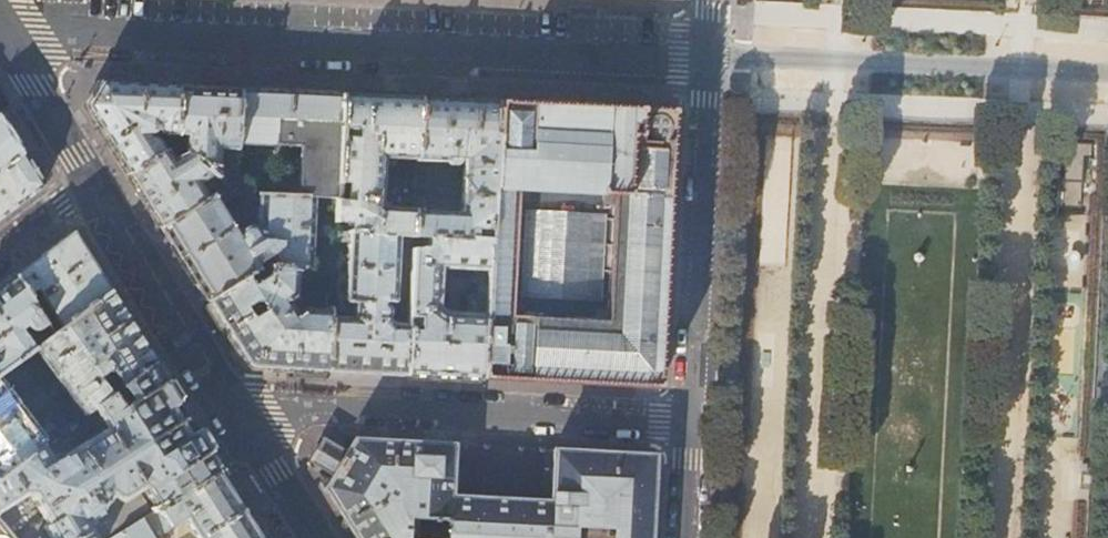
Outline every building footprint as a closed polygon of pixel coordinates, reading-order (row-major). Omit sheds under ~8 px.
[(128,174),(161,152),(154,141),(145,135),(151,126),(159,131),(175,132),(179,86),(143,84),(101,82),(86,107),(98,127),(106,140),(128,174)] [(207,87),(179,86),(175,132),(175,143),(184,150),(216,177),(234,190),(235,141),(239,89),(207,87)] [(336,185),(342,94),(315,92),(260,90),(239,89),(235,141),(299,144),(297,193),(336,195),(336,185)] [(376,95),(342,94),(336,185),(347,186),(346,204),(335,203),(334,224),(347,224),(347,231),(412,235),(412,214),(413,211),(380,209),(382,158),(415,159),(419,97),(376,95)] [(460,99),(419,97),(415,159),(445,161),(445,159),(462,160),(460,216),(412,214),(412,235),(428,236),(475,238),(476,226),(490,226),(497,101),(460,99)] [(577,105),(497,101),(490,226),(489,239),(483,379),(585,384),(660,388),(674,109),(577,105)] [(0,115),(0,172),(23,152),(13,135),(0,115)] [(165,149),(161,152),(128,174),(156,219),(161,227),(206,197),(198,183),(203,179),(206,183),(211,183),(216,177),(184,150),(170,159),(165,149)] [(23,152),(0,172),(0,219),(8,213),(44,185),(37,174),(23,152)] [(218,190),(206,197),(161,227),(177,252),(207,301),(259,267),(252,255),(265,247),(253,227),(250,226),(247,225),(245,226),(241,227),(239,229),(237,232),(219,203),(237,191),(234,190),(218,190)] [(335,203),(336,195),(297,193),(284,193),(255,191),(253,227),(265,247),(274,260),(270,259),(264,264),(296,266),(308,266),(332,268),(332,261),(310,260),(313,202),(335,203)] [(412,235),(347,231),(334,231),(333,240),(348,240),(345,300),(348,303),(356,303),(355,316),(330,315),(327,371),(370,374),(405,375),(407,323),(391,322),(386,315),(387,313),(388,311),(388,307),(388,305),(386,302),(385,300),(391,301),(394,299),(397,242),(411,243),(412,235)] [(41,257),(15,276),(32,302),(42,296),(61,327),(110,291),(96,268),(73,233),(54,247),(41,257)] [(415,249),(414,251),(411,251),(407,323),(405,375),(445,377),(483,379),(489,239),(475,238),(428,236),(428,246),(425,248),(423,246),(422,246),(420,246),(418,246),(417,246),(415,249)] [(1069,277),(1073,277),(1076,275),(1079,272),(1081,268),(1081,264),(1080,260),(1078,257),(1075,254),(1071,253),(1066,253),(1063,254),(1059,256),(1057,260),(1056,264),(1056,268),(1058,272),(1061,275),(1065,277),(1069,277)] [(295,296),(296,266),(264,264),(259,267),(207,301),(228,334),(233,342),(249,368),(273,369),(296,370),(327,371),(330,315),(330,310),(303,309),(295,314),(287,300),(295,296)] [(331,281),(332,268),(308,266),(308,280),(331,281)] [(15,276),(0,288),(0,373),(33,349),(20,329),(26,325),(27,327),(29,328),(31,329),(32,330),(35,330),(39,329),(42,327),(45,324),(32,302),(15,276)] [(139,337),(110,291),(61,327),(34,347),(84,415),(87,413),(113,394),(122,387),(154,362),(139,337)] [(154,362),(122,387),(131,401),(122,408),(113,394),(87,413),(90,417),(97,412),(103,423),(63,452),(62,455),(66,461),(61,464),(56,459),(52,462),(43,446),(0,477),(0,512),(24,496),(31,499),(46,527),(43,528),(43,532),(46,537),(113,537),(221,469),(206,445),(171,388),(154,362)] [(0,388),(0,477),(43,446),(0,388)] [(375,440),(321,437),(313,450),(308,461),(325,488),(333,502),(356,537),(408,537),(409,518),(432,519),(431,537),(575,537),(575,527),(587,528),(587,537),(651,537),(655,455),(596,451),(490,446),(375,440)] [(113,537),(161,537),(159,535),(186,518),(199,537),(265,537),(260,530),(246,509),(233,487),(227,478),(221,469),(113,537)] [(0,522),(0,537),(13,537),(0,522)]
